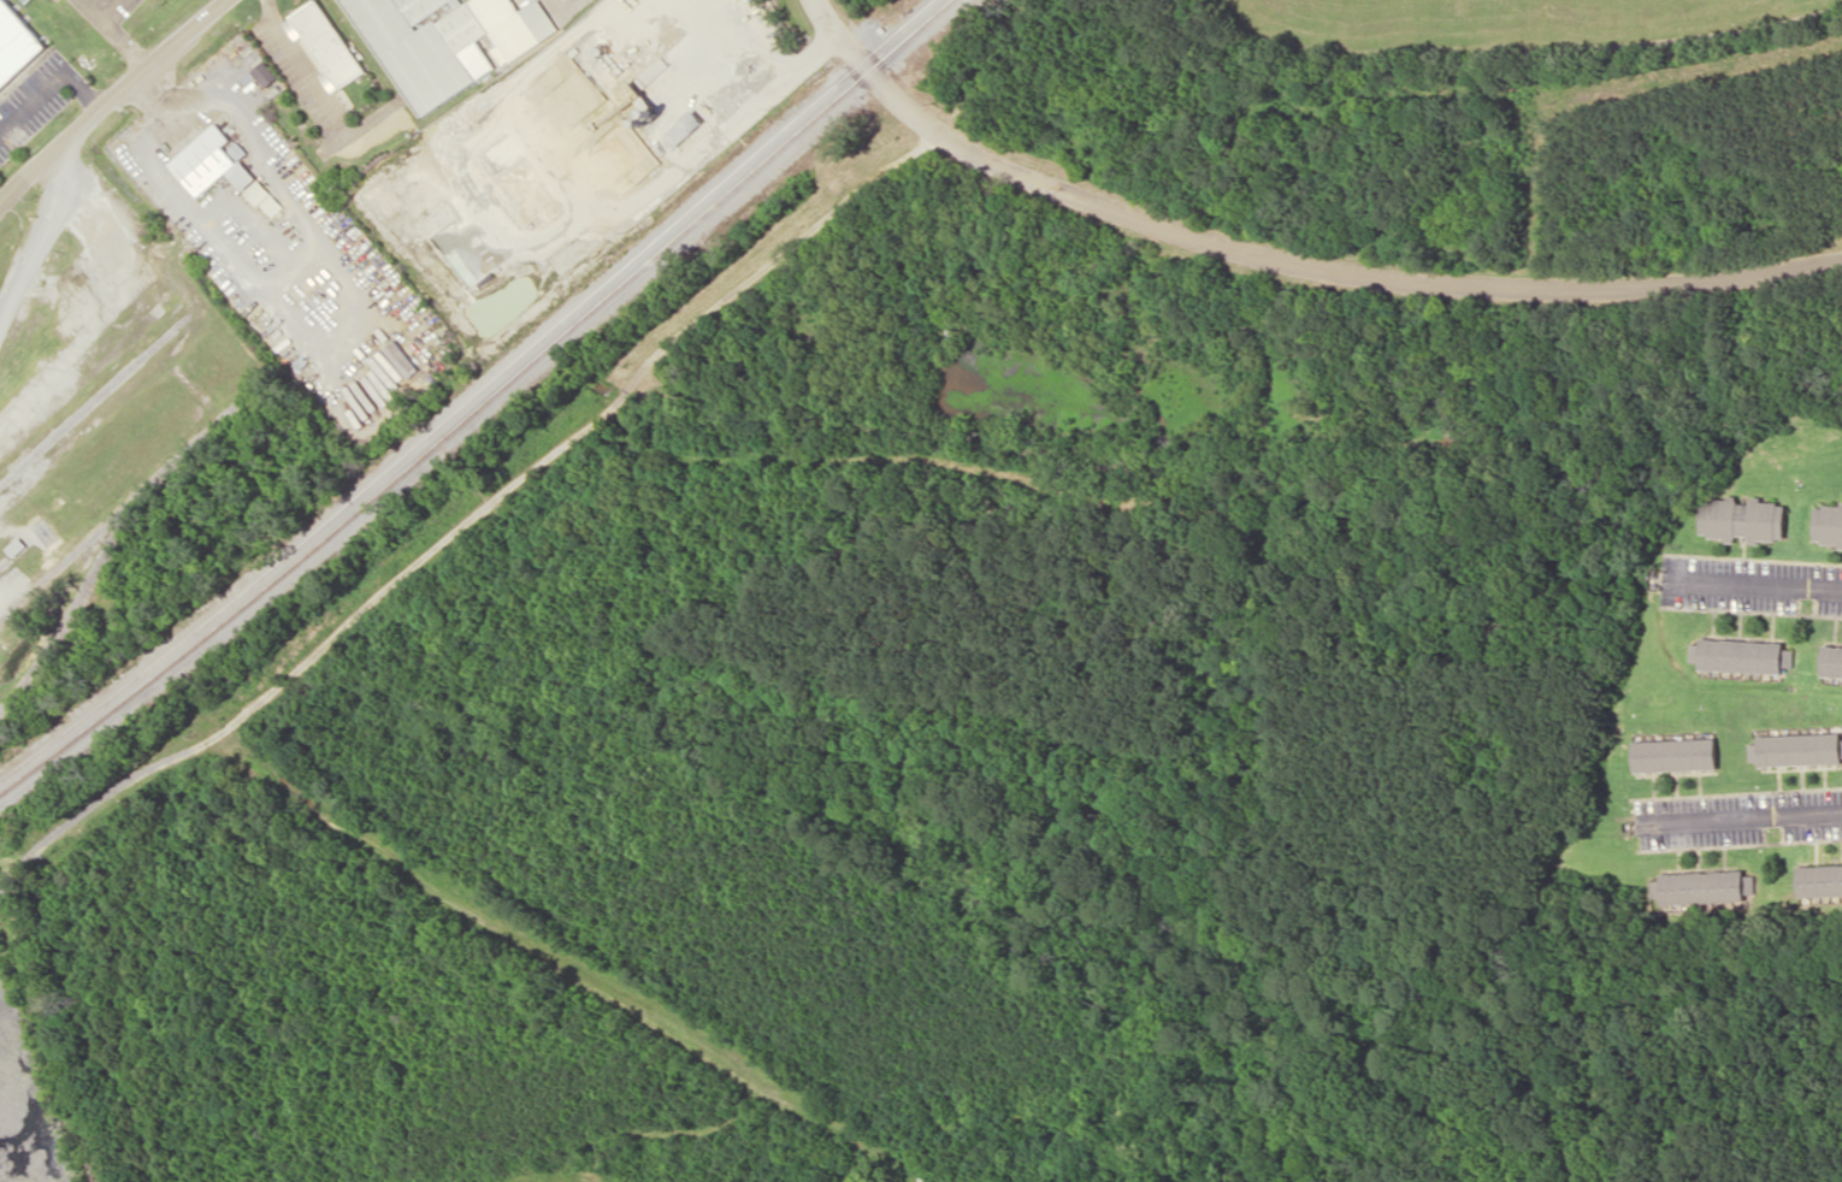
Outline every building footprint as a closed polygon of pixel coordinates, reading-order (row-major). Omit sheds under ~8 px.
[(48,46),(7,0),(0,0),(0,89),(48,46)] [(307,34),(330,71),(323,75),(334,92),(366,72),(321,0),(317,0),(285,20),(297,40),(307,34)] [(497,70),(479,39),(492,31),(509,60),(559,31),(541,0),(535,0),(518,10),(513,0),(349,0),(417,116),(497,70)] [(279,77),(265,59),(251,70),(266,87),(279,77)] [(677,145),(704,120),(693,108),(665,133),(677,145)] [(169,163),(199,197),(229,171),(270,219),(284,207),(241,158),(248,152),(237,139),(234,142),(217,122),(169,163)] [(314,305),(338,284),(323,267),(291,294),(300,304),(308,298),(314,305)] [(1704,501),(1702,533),(1785,538),(1785,504),(1704,501)] [(1816,539),(1841,541),(1841,508),(1818,507),(1816,539)] [(1701,637),(1700,668),(1782,673),(1783,643),(1701,637)] [(1822,674),(1841,676),(1841,645),(1824,644),(1822,674)] [(1759,735),(1761,767),(1841,762),(1841,732),(1759,735)] [(1634,740),(1635,772),(1717,768),(1714,737),(1634,740)] [(1801,897),(1841,894),(1841,863),(1799,865),(1801,897)] [(1663,873),(1663,904),(1746,900),(1743,869),(1663,873)]
